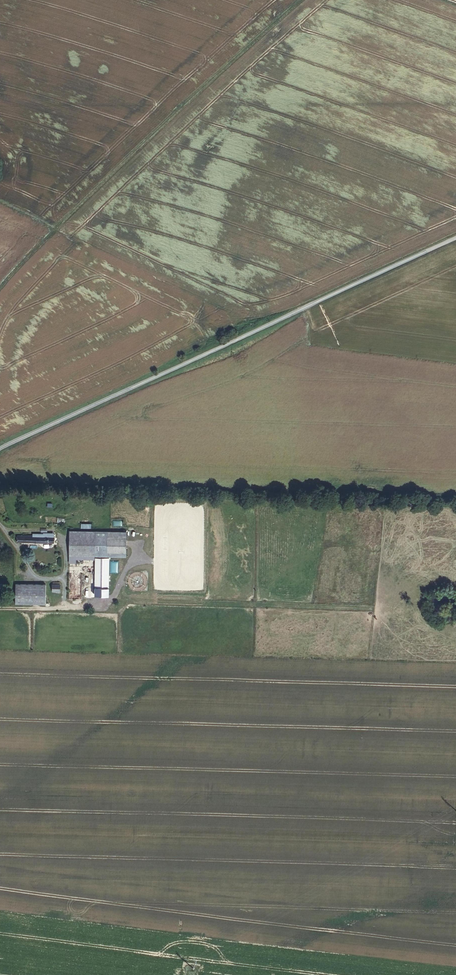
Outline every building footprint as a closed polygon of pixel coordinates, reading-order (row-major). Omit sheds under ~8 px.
[(17,542),(54,542),(54,532),(32,532),(32,535),(17,535),(17,542)] [(90,586),(91,560),(66,559),(65,584),(90,586)] [(103,586),(104,561),(91,560),(90,586),(103,586)] [(123,562),(104,561),(103,586),(122,587),(123,562)] [(15,602),(46,603),(46,582),(15,582),(15,602)] [(52,591),(60,591),(60,583),(52,583),(52,591)]
